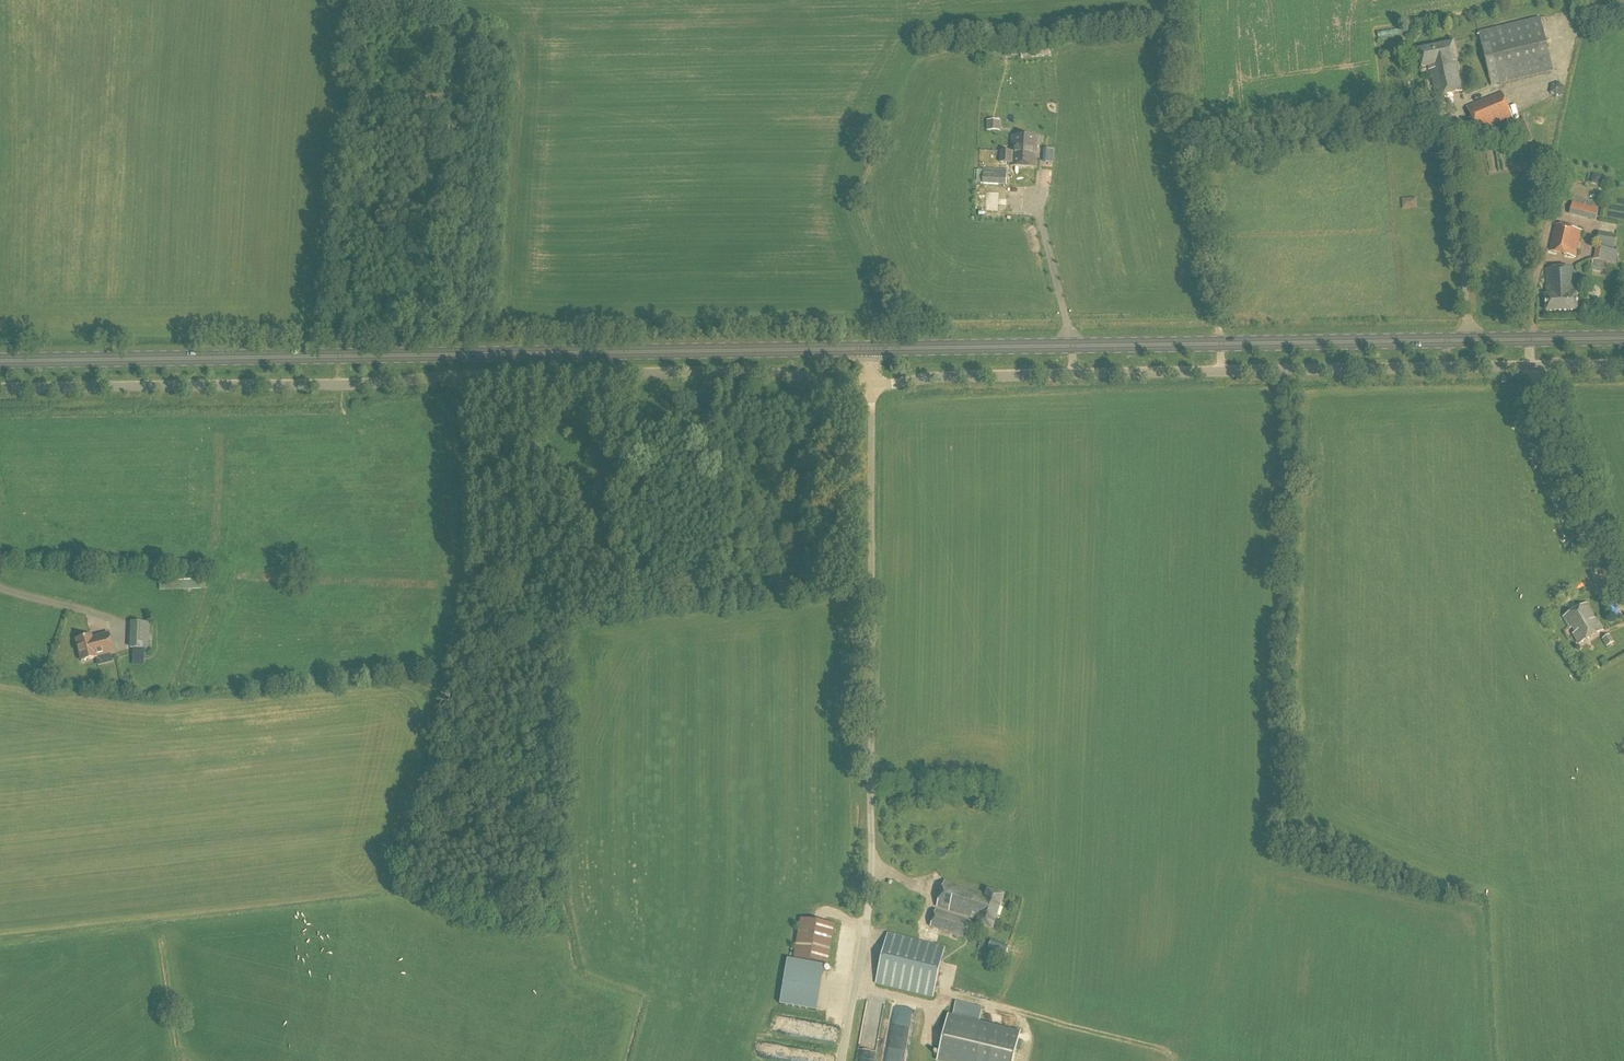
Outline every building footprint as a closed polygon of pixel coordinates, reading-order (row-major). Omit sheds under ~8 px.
[(1491,86),(1553,71),(1540,19),(1478,33),(1491,86)] [(1456,61),(1453,43),(1418,50),(1421,68),(1429,67),(1436,98),(1462,92),(1456,61)] [(1476,132),(1512,117),(1502,93),(1466,108),(1476,132)] [(987,132),(1000,132),(1000,121),(986,121),(987,132)] [(1036,168),(1038,138),(1012,137),(1011,152),(1000,151),(1000,163),(1011,164),(1010,167),(1036,168)] [(1006,185),(1007,172),(977,170),(976,183),(983,184),(1006,185)] [(1575,258),(1582,232),(1555,225),(1549,252),(1575,258)] [(1614,250),(1616,236),(1598,232),(1596,246),(1593,260),(1616,264),(1618,250),(1614,250)] [(1574,294),(1573,268),(1547,269),(1548,296),(1545,296),(1546,312),(1577,311),(1576,294),(1574,294)] [(1593,579),(1602,594),(1615,586),(1606,571),(1593,579)] [(1578,644),(1601,631),(1586,605),(1563,618),(1578,644)] [(149,650),(150,623),(130,622),(129,649),(149,650)] [(113,653),(108,634),(91,638),(91,637),(76,640),(81,662),(96,658),(96,657),(113,653)] [(1603,640),(1607,647),(1614,643),(1610,636),(1603,640)] [(986,894),(945,882),(937,908),(978,921),(976,925),(978,925),(978,927),(982,929),(984,927),(993,930),(1004,896),(987,890),(986,894)] [(965,939),(971,922),(936,911),(930,927),(965,939)] [(827,964),(834,924),(801,918),(794,958),(827,964)] [(933,997),(945,949),(888,935),(876,983),(933,997)] [(996,951),(999,952),(1005,955),(1008,946),(999,943),(996,951)] [(1009,1021),(1011,1013),(988,1008),(986,1016),(1009,1021)] [(1020,1035),(948,1017),(938,1060),(942,1060),(1014,1060),(1020,1035)]
